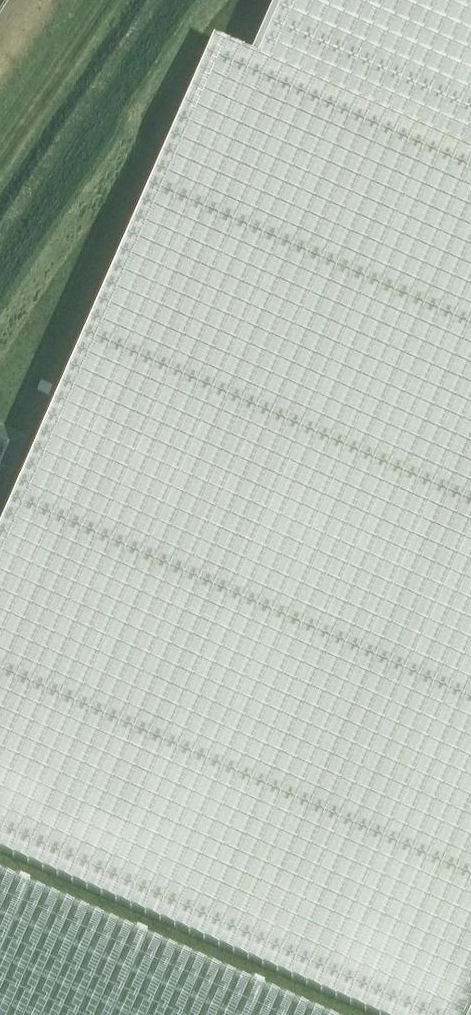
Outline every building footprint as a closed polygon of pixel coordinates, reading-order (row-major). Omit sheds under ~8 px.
[(0,529),(0,853),(371,1014),(470,1014),(470,0),(276,0),(252,56),(214,40),(0,529)] [(0,874),(0,1014),(321,1014),(0,874)]
